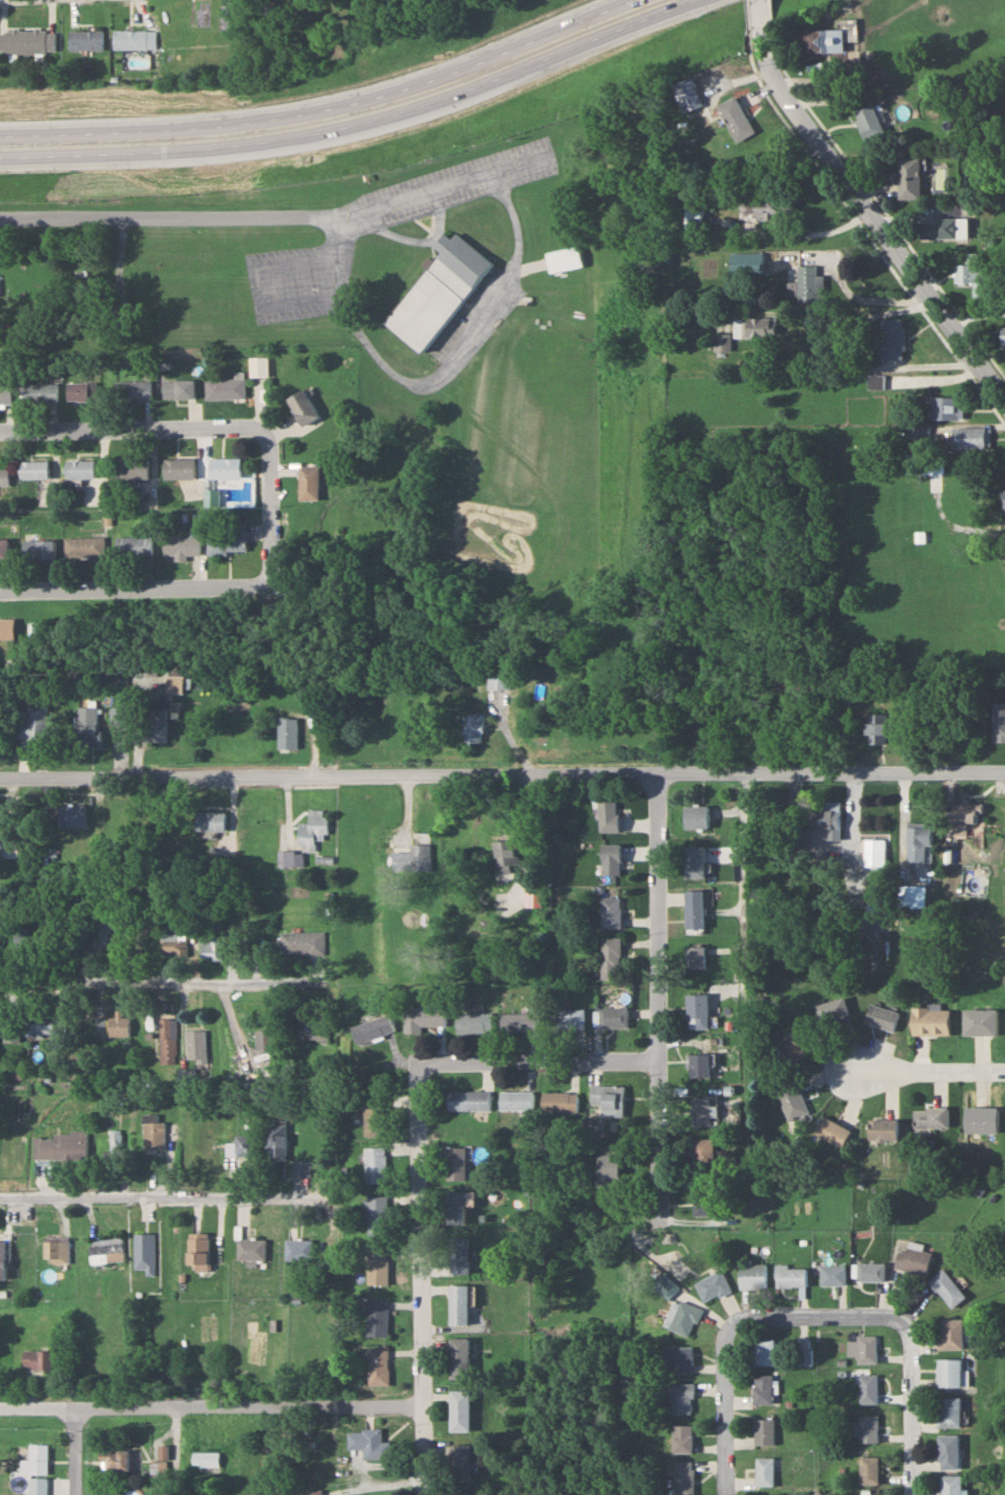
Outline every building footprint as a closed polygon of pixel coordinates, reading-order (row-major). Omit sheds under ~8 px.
[(844,40),(858,40),(858,19),(844,19),(844,40)] [(55,53),(55,30),(0,29),(0,53),(55,53)] [(156,30),(113,30),(113,49),(156,49),(156,30)] [(841,30),(808,30),(808,53),(841,53),(841,30)] [(101,31),(68,31),(68,50),(101,50),(101,31)] [(737,142),(755,131),(734,96),(716,107),(737,142)] [(855,112),(865,139),(885,132),(875,105),(855,112)] [(921,157),(899,157),(899,198),(921,198),(921,157)] [(739,186),(739,218),(793,218),(793,196),(757,196),(757,186),(739,186)] [(684,228),(703,228),(703,203),(684,203),(684,228)] [(921,238),(957,238),(957,244),(970,244),(970,219),(921,219),(921,238)] [(438,251),(383,323),(424,354),(493,262),(455,233),(451,238),(444,233),(433,247),(438,251)] [(581,267),(577,246),(545,252),(549,273),(581,267)] [(730,252),(730,273),(763,273),(763,252),(730,252)] [(977,270),(977,252),(967,252),(967,264),(956,264),(956,283),(974,283),(974,296),(984,296),(984,283),(989,283),(989,270),(977,270)] [(825,301),(825,274),(819,274),(819,266),(798,266),(798,301),(825,301)] [(111,309),(124,309),(124,298),(111,298),(111,309)] [(777,317),(735,318),(735,338),(777,338),(777,317)] [(880,319),(880,359),(905,359),(905,319),(880,319)] [(731,351),(731,333),(715,333),(715,351),(731,351)] [(268,377),(268,357),(249,357),(249,377),(268,377)] [(11,404),(12,369),(0,368),(0,403),(11,404)] [(883,375),(867,375),(867,388),(883,388),(883,375)] [(205,399),(245,399),(245,379),(205,379),(205,399)] [(150,400),(150,380),(116,380),(116,400),(150,400)] [(194,398),(194,380),(162,380),(162,398),(194,398)] [(95,399),(95,382),(67,382),(67,399),(95,399)] [(57,383),(25,383),(25,403),(57,403),(57,383)] [(320,417),(305,389),(288,398),(302,426),(320,417)] [(963,397),(930,397),(930,420),(963,420),(963,397)] [(908,426),(908,438),(929,438),(929,426),(908,426)] [(990,448),(990,428),(954,428),(954,448),(990,448)] [(117,458),(117,478),(149,478),(149,458),(117,458)] [(210,478),(241,478),(241,458),(210,458),(210,478)] [(164,478),(195,478),(195,459),(164,459),(164,478)] [(95,460),(66,460),(66,478),(95,478),(95,460)] [(19,461),(19,478),(49,478),(49,461),(19,461)] [(299,500),(319,500),(319,466),(299,466),(299,500)] [(9,485),(9,467),(0,467),(0,485),(9,485)] [(207,553),(246,553),(245,527),(206,528),(207,553)] [(200,535),(163,535),(163,555),(172,555),(172,561),(188,561),(188,555),(200,555),(200,535)] [(151,536),(115,536),(115,555),(151,555),(151,536)] [(69,556),(104,556),(104,537),(69,537),(69,556)] [(8,539),(0,539),(0,559),(8,559),(8,539)] [(22,540),(22,558),(54,558),(54,540),(22,540)] [(13,639),(13,619),(0,619),(0,639),(13,639)] [(488,690),(510,690),(510,672),(488,672),(471,672),(471,683),(488,683),(488,690)] [(182,693),(183,677),(165,676),(165,694),(149,694),(148,741),(167,741),(167,693),(182,693)] [(47,703),(26,703),(26,721),(17,721),(17,739),(47,739),(47,703)] [(99,746),(99,708),(76,708),(76,746),(99,746)] [(111,709),(111,725),(124,725),(124,709),(111,709)] [(993,741),(1004,741),(1004,712),(993,712),(993,741)] [(866,744),(886,744),(886,714),(866,714),(866,744)] [(485,716),(466,716),(466,744),(485,744),(485,716)] [(279,750),(298,750),(298,717),(279,717),(279,750)] [(599,832),(617,832),(617,802),(599,802),(599,832)] [(982,803),(953,803),(953,822),(978,822),(978,814),(982,814),(982,803)] [(85,827),(85,806),(59,806),(59,827),(85,827)] [(708,806),(683,806),(683,829),(708,829),(708,806)] [(818,830),(828,830),(828,840),(839,841),(840,809),(818,809),(818,830)] [(326,810),(309,810),(309,822),(298,822),(298,845),(315,845),(315,839),(326,839),(326,810)] [(227,812),(197,812),(197,832),(227,832),(227,812)] [(908,826),(908,862),(926,862),(926,845),(932,845),(932,826),(908,826)] [(885,867),(885,839),(864,839),(864,867),(885,867)] [(17,858),(17,841),(0,841),(0,858),(17,858)] [(518,869),(517,841),(496,841),(497,870),(518,869)] [(619,875),(619,844),(600,844),(600,875),(619,875)] [(432,869),(432,845),(409,845),(409,869),(432,869)] [(685,878),(705,878),(705,846),(685,846),(685,878)] [(279,866),(303,866),(303,852),(279,852),(279,866)] [(899,908),(919,908),(919,885),(899,885),(899,908)] [(540,886),(524,886),(524,909),(540,909),(540,886)] [(704,891),(685,891),(685,929),(704,929),(704,891)] [(600,928),(619,928),(619,898),(600,898),(600,928)] [(282,932),(282,954),(325,954),(325,932),(282,932)] [(180,933),(162,933),(162,941),(180,941),(180,933)] [(202,959),(222,959),(222,935),(202,935),(202,959)] [(43,938),(30,938),(30,955),(43,955),(43,938)] [(619,938),(599,938),(600,980),(619,980),(619,938)] [(705,970),(705,947),(686,947),(686,970),(705,970)] [(688,1029),(713,1029),(713,995),(688,995),(688,1029)] [(850,1017),(845,998),(818,1005),(823,1024),(850,1017)] [(899,1011),(869,1005),(865,1024),(895,1031),(899,1011)] [(446,1007),(406,1007),(406,1033),(421,1033),(421,1026),(446,1026),(446,1007)] [(949,1007),(912,1007),(912,1035),(949,1035),(949,1007)] [(628,1029),(628,1009),(598,1009),(598,1029),(628,1029)] [(584,1029),(584,1010),(556,1010),(556,1029),(584,1029)] [(998,1010),(963,1010),(963,1036),(998,1036),(998,1010)] [(128,1011),(115,1011),(115,1019),(97,1019),(97,1036),(128,1036),(128,1011)] [(491,1032),(491,1013),(456,1013),(456,1032),(491,1032)] [(536,1031),(536,1013),(504,1013),(504,1031),(536,1031)] [(397,1031),(391,1014),(354,1027),(360,1045),(397,1031)] [(54,1016),(25,1016),(25,1035),(54,1035),(54,1016)] [(311,1040),(331,1040),(331,1017),(311,1017),(311,1040)] [(175,1019),(159,1019),(159,1063),(175,1063),(175,1019)] [(18,1027),(3,1027),(3,1043),(18,1043),(18,1027)] [(779,1059),(798,1066),(809,1035),(790,1029),(779,1059)] [(186,1031),(186,1059),(205,1059),(205,1030),(186,1031)] [(274,1030),(257,1030),(257,1050),(274,1050),(274,1030)] [(689,1054),(689,1076),(710,1076),(710,1054),(689,1054)] [(808,1111),(794,1078),(773,1087),(787,1120),(808,1111)] [(592,1102),(601,1102),(601,1116),(624,1116),(624,1085),(592,1085),(592,1102)] [(491,1090),(449,1090),(449,1109),(491,1109),(491,1090)] [(500,1109),(534,1109),(534,1091),(500,1091),(500,1109)] [(578,1110),(578,1091),(543,1091),(543,1110),(578,1110)] [(384,1136),(384,1096),(365,1096),(365,1136),(384,1136)] [(712,1125),(712,1097),(693,1097),(693,1125),(712,1125)] [(913,1127),(949,1127),(949,1106),(913,1106),(913,1127)] [(965,1132),(998,1132),(998,1106),(965,1106),(965,1132)] [(164,1120),(155,1120),(155,1114),(144,1114),(144,1149),(164,1149),(164,1120)] [(812,1131),(841,1147),(851,1130),(822,1114),(812,1131)] [(897,1118),(869,1118),(869,1140),(897,1140),(897,1118)] [(287,1158),(287,1121),(267,1121),(267,1158),(287,1158)] [(227,1142),(227,1156),(259,1156),(259,1123),(246,1123),(246,1134),(235,1134),(235,1142),(227,1142)] [(110,1162),(124,1162),(123,1129),(110,1129),(110,1162)] [(53,1131),(53,1137),(33,1137),(33,1158),(87,1158),(87,1131),(53,1131)] [(693,1137),(693,1174),(713,1174),(713,1137),(693,1137)] [(447,1179),(466,1179),(466,1145),(447,1145),(447,1179)] [(365,1182),(387,1182),(387,1146),(365,1146),(365,1182)] [(621,1182),(621,1153),(599,1153),(599,1182),(621,1182)] [(293,1175),(309,1175),(309,1160),(293,1160),(293,1175)] [(715,1184),(694,1184),(694,1214),(715,1214),(715,1184)] [(466,1206),(475,1206),(475,1190),(447,1190),(447,1223),(466,1223),(466,1206)] [(388,1195),(366,1195),(366,1235),(388,1235),(388,1195)] [(210,1270),(210,1232),(189,1232),(189,1270),(210,1270)] [(134,1269),(145,1269),(145,1275),(155,1275),(155,1233),(134,1233),(134,1269)] [(469,1272),(468,1236),(449,1236),(449,1273),(469,1272)] [(90,1238),(90,1262),(123,1262),(123,1238),(90,1238)] [(238,1260),(265,1260),(265,1238),(238,1238),(238,1260)] [(287,1260),(312,1260),(312,1238),(287,1238),(287,1260)] [(70,1240),(44,1240),(44,1263),(70,1263),(70,1240)] [(900,1250),(894,1263),(924,1276),(933,1254),(921,1249),(922,1245),(910,1240),(905,1252),(900,1250)] [(389,1248),(368,1248),(368,1285),(389,1285),(389,1248)] [(886,1280),(886,1262),(856,1262),(856,1280),(886,1280)] [(765,1264),(738,1264),(738,1288),(765,1288),(765,1264)] [(846,1285),(846,1265),(820,1265),(820,1285),(846,1285)] [(806,1267),(776,1266),(776,1286),(806,1287),(806,1267)] [(966,1296),(943,1268),(929,1280),(952,1308),(966,1296)] [(693,1283),(703,1303),(730,1290),(719,1270),(693,1283)] [(468,1284),(448,1284),(448,1325),(468,1325),(468,1284)] [(367,1336),(387,1336),(387,1299),(367,1299),(367,1336)] [(662,1325),(688,1337),(700,1310),(674,1299),(662,1325)] [(940,1349),(963,1349),(963,1318),(940,1318),(940,1349)] [(857,1364),(877,1364),(877,1335),(852,1335),(852,1353),(857,1353),(857,1364)] [(469,1379),(469,1337),(449,1337),(449,1379),(469,1379)] [(753,1365),(775,1365),(774,1339),(753,1339),(753,1365)] [(388,1384),(388,1347),(369,1347),(369,1384),(388,1384)] [(691,1347),(663,1347),(663,1366),(675,1366),(675,1373),(691,1373),(691,1347)] [(799,1366),(812,1366),(812,1349),(799,1349),(799,1366)] [(24,1350),(24,1369),(52,1369),(52,1350),(24,1350)] [(962,1358),(938,1358),(938,1385),(962,1385),(962,1358)] [(753,1374),(753,1404),(772,1404),(772,1374),(753,1374)] [(877,1374),(860,1374),(860,1404),(877,1404),(877,1374)] [(692,1383),(669,1383),(669,1413),(692,1413),(692,1383)] [(469,1390),(449,1390),(449,1431),(469,1431),(469,1390)] [(961,1397),(938,1397),(938,1427),(961,1427),(961,1397)] [(852,1435),(859,1435),(859,1443),(877,1443),(877,1414),(859,1414),(859,1421),(852,1421),(852,1435)] [(773,1419),(754,1419),(754,1444),(773,1444),(773,1419)] [(672,1452),(691,1452),(691,1424),(672,1424),(672,1452)] [(364,1458),(391,1457),(390,1442),(382,1442),(381,1429),(348,1430),(348,1448),(364,1448),(364,1458)] [(960,1434),(939,1434),(939,1469),(960,1469),(960,1434)] [(48,1444),(29,1444),(29,1459),(21,1459),(21,1472),(48,1472),(48,1444)] [(451,1445),(451,1480),(470,1480),(470,1445),(451,1445)] [(130,1470),(130,1449),(101,1449),(101,1470),(130,1470)] [(219,1452),(194,1452),(194,1466),(219,1466),(219,1452)] [(878,1456),(859,1456),(859,1484),(878,1484),(878,1456)] [(756,1486),(773,1486),(773,1457),(756,1457),(756,1486)] [(694,1461),(674,1461),(674,1494),(694,1494),(694,1461)] [(166,1476),(166,1462),(152,1462),(152,1476),(166,1476)] [(962,1475),(938,1475),(938,1494),(962,1494),(962,1475)] [(48,1477),(30,1477),(30,1494),(48,1494),(48,1477)]
